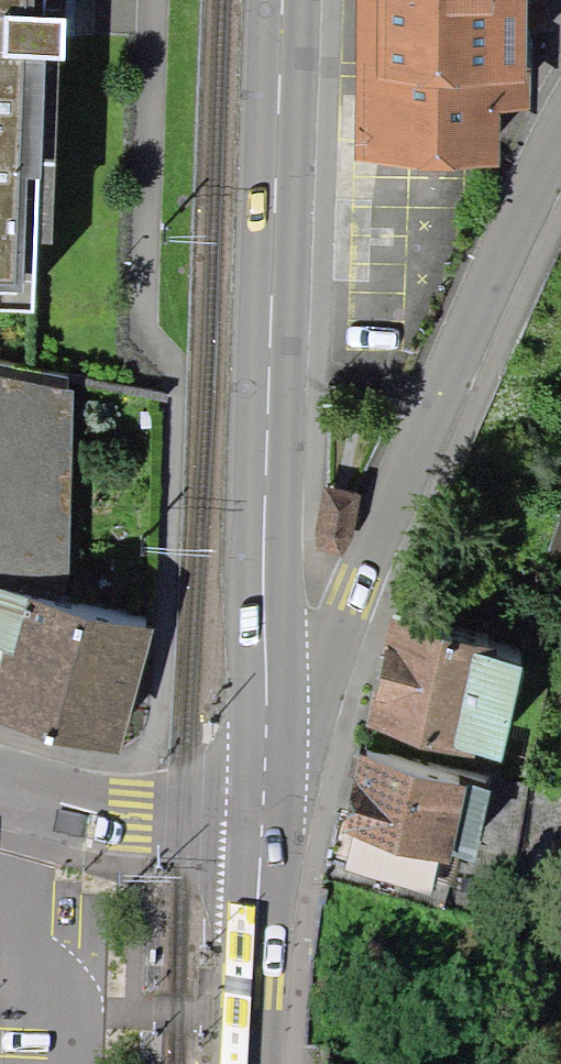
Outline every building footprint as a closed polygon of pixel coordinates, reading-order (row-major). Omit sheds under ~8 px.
[(31,301),(43,0),(0,0),(0,300),(31,301)] [(380,164),(538,164),(538,111),(557,111),(558,0),(381,0),(380,164)] [(0,370),(0,602),(43,616),(22,704),(105,725),(127,602),(87,595),(97,392),(0,370)] [(354,495),(332,491),(326,526),(329,539),(337,540),(346,530),(354,495)]
